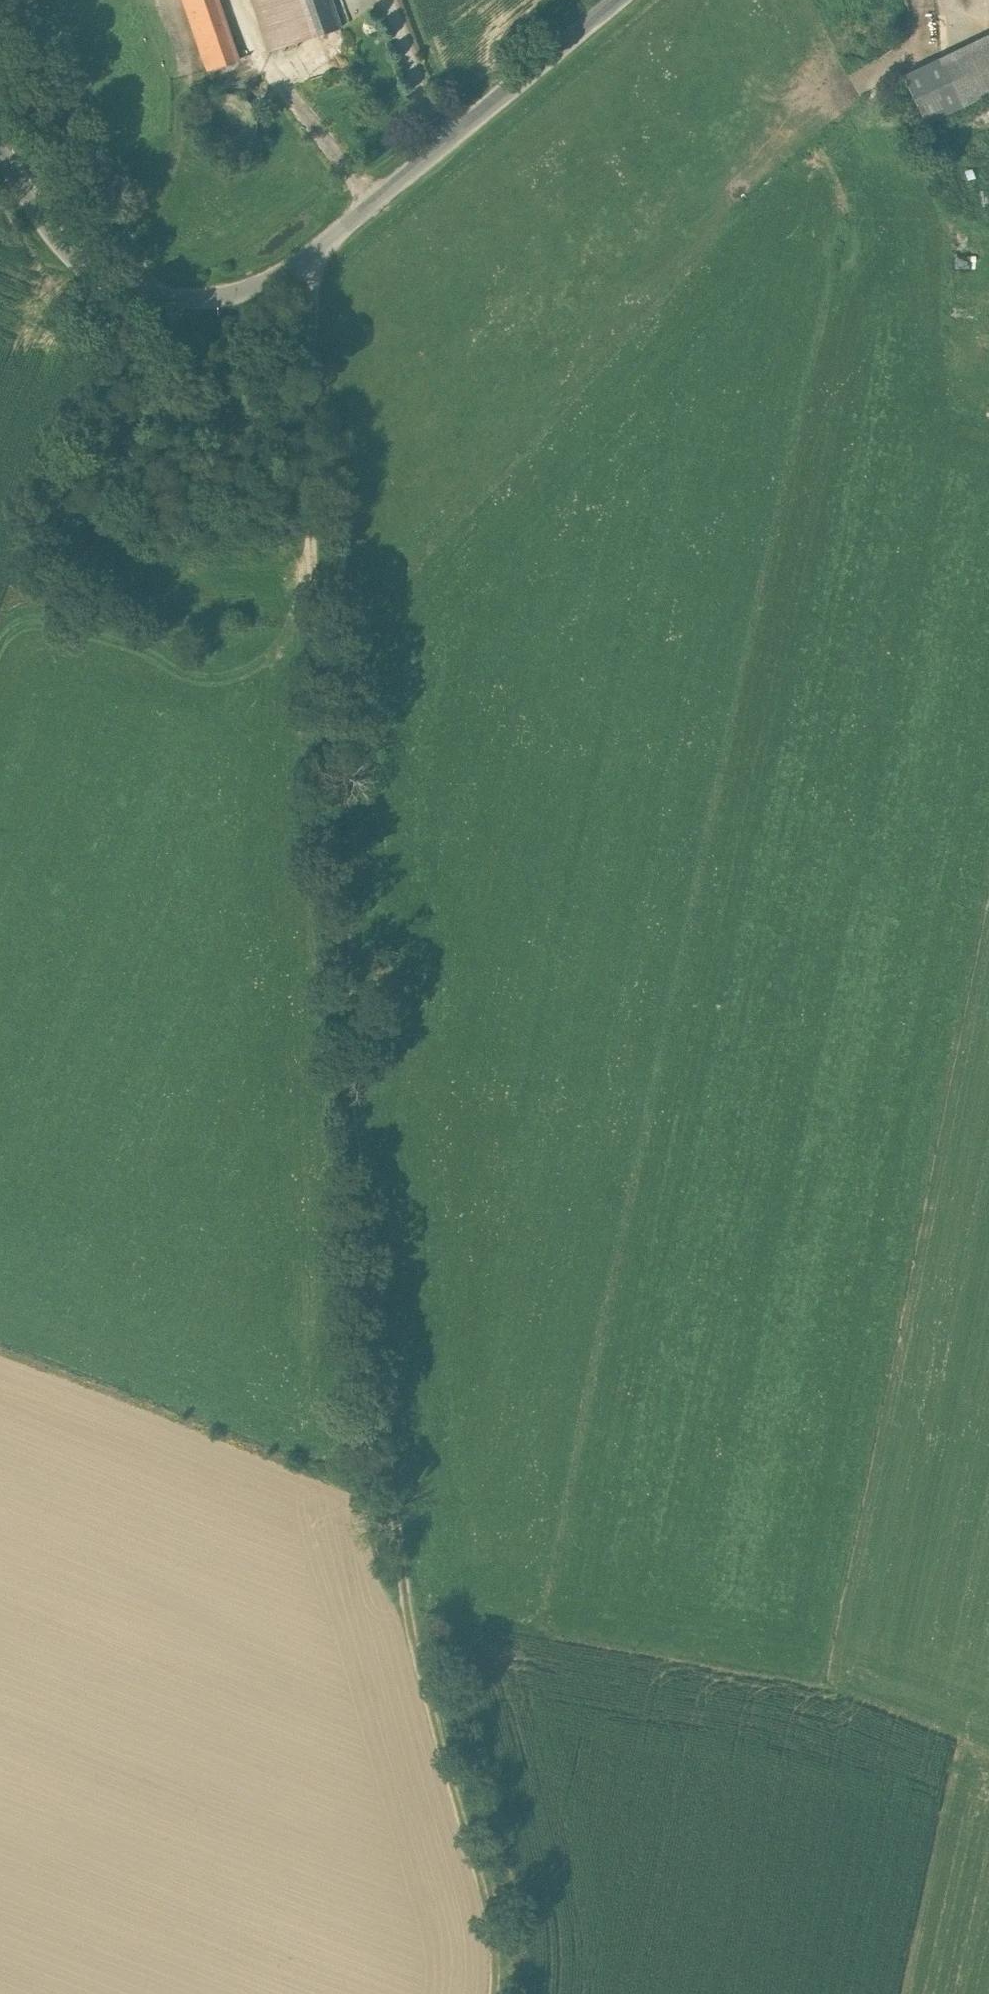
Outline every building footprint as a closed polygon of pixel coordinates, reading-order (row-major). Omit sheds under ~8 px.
[(218,0),(184,0),(209,70),(238,60),(218,0)] [(271,50),(341,27),(340,25),(331,0),(254,0),(271,50)] [(942,58),(963,104),(988,91),(988,36),(942,58)] [(942,58),(905,76),(927,121),(963,104),(942,58)]
